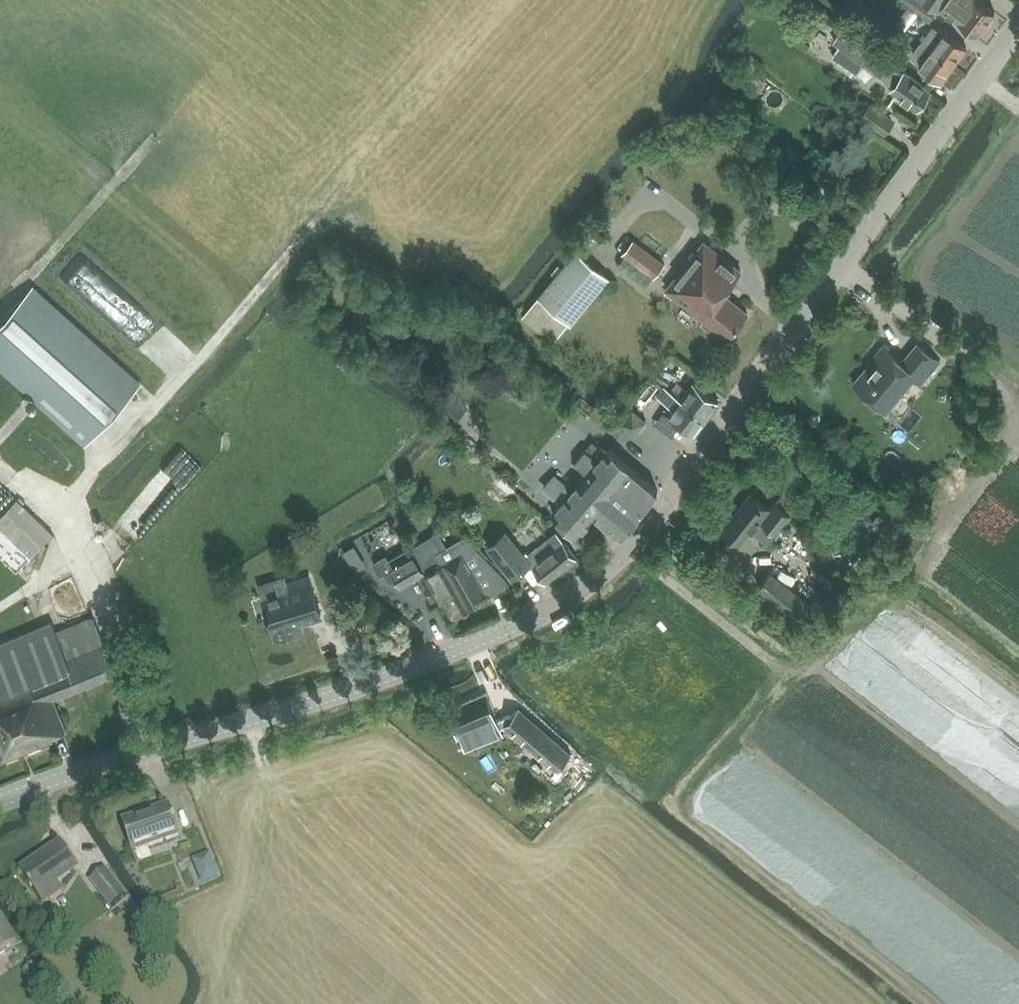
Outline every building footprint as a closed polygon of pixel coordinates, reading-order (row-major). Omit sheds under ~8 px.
[(897,1),(929,22),(937,10),(924,0),(897,0),(897,1)] [(937,10),(939,11),(941,8),(978,34),(999,6),(991,0),(924,0),(937,10)] [(912,34),(874,6),(866,16),(903,44),(912,34)] [(954,65),(966,48),(943,32),(933,25),(921,41),(954,65)] [(856,72),(861,65),(893,87),(891,90),(895,93),(917,109),(930,91),(904,72),(902,75),(870,52),(871,50),(842,30),(834,41),(840,46),(833,56),(856,72)] [(954,65),(921,41),(913,52),(920,57),(923,53),(926,56),(919,66),(941,83),(954,65)] [(892,121),(869,104),(859,118),(882,135),(892,121)] [(784,259),(796,245),(788,238),(776,252),(784,259)] [(664,265),(633,240),(623,253),(626,255),(618,266),(646,288),(654,277),(655,277),(664,265)] [(727,337),(747,313),(722,293),(740,271),(704,242),(667,289),(727,337)] [(570,325),(609,278),(576,250),(537,298),(570,325)] [(150,322),(84,253),(64,273),(130,341),(150,322)] [(0,320),(0,369),(85,446),(142,383),(32,284),(0,320)] [(921,385),(940,363),(917,344),(901,362),(882,346),(871,359),(872,360),(853,383),(887,411),(913,379),(921,385)] [(688,389),(684,386),(677,381),(671,390),(670,391),(706,418),(719,401),(693,382),(688,389)] [(706,418),(670,391),(671,390),(664,385),(657,393),(672,403),(676,406),(669,416),(694,434),(706,418)] [(635,435),(654,411),(641,400),(622,424),(635,435)] [(587,473),(571,492),(552,476),(542,489),(561,503),(553,513),(578,535),(595,516),(619,537),(641,511),(658,490),(629,466),(640,452),(620,436),(609,449),(608,448),(605,452),(592,442),(574,463),(587,473)] [(519,490),(500,474),(486,490),(506,506),(519,490)] [(770,542),(791,515),(796,510),(812,525),(819,515),(786,488),(776,502),(775,502),(770,509),(750,493),(723,528),(742,543),(753,529),(770,542)] [(0,516),(0,558),(17,574),(31,558),(53,534),(15,499),(0,516)] [(795,551),(811,542),(800,523),(790,529),(796,539),(790,543),(795,551)] [(504,530),(486,544),(512,577),(530,563),(525,557),(504,530)] [(570,569),(579,561),(556,531),(534,549),(525,557),(530,563),(546,583),(567,566),(570,569)] [(416,561),(424,573),(449,618),(508,584),(505,577),(464,537),(446,548),(443,544),(436,534),(410,549),(416,561)] [(424,573),(416,561),(410,549),(387,562),(384,557),(373,564),(380,575),(390,569),(400,586),(424,573)] [(813,608),(769,573),(757,588),(801,623),(813,608)] [(41,588),(53,613),(76,603),(64,577),(41,588)] [(321,614),(309,577),(288,584),(286,577),(258,586),(263,598),(275,638),(302,630),(299,621),(321,614)] [(53,699),(115,674),(95,624),(58,639),(51,622),(0,643),(0,757),(2,761),(52,740),(51,737),(66,730),(53,699)] [(556,770),(570,754),(518,709),(511,717),(509,715),(497,720),(486,693),(448,709),(465,749),(503,733),(500,727),(505,725),(548,763),(540,772),(555,785),(563,776),(556,770)] [(122,821),(133,851),(179,835),(168,805),(122,821)] [(61,891),(56,883),(77,868),(60,842),(20,869),(43,903),(61,891)] [(205,846),(188,852),(199,882),(216,876),(205,846)] [(105,868),(90,880),(112,908),(127,896),(105,868)] [(15,944),(0,921),(0,954),(15,944)]
